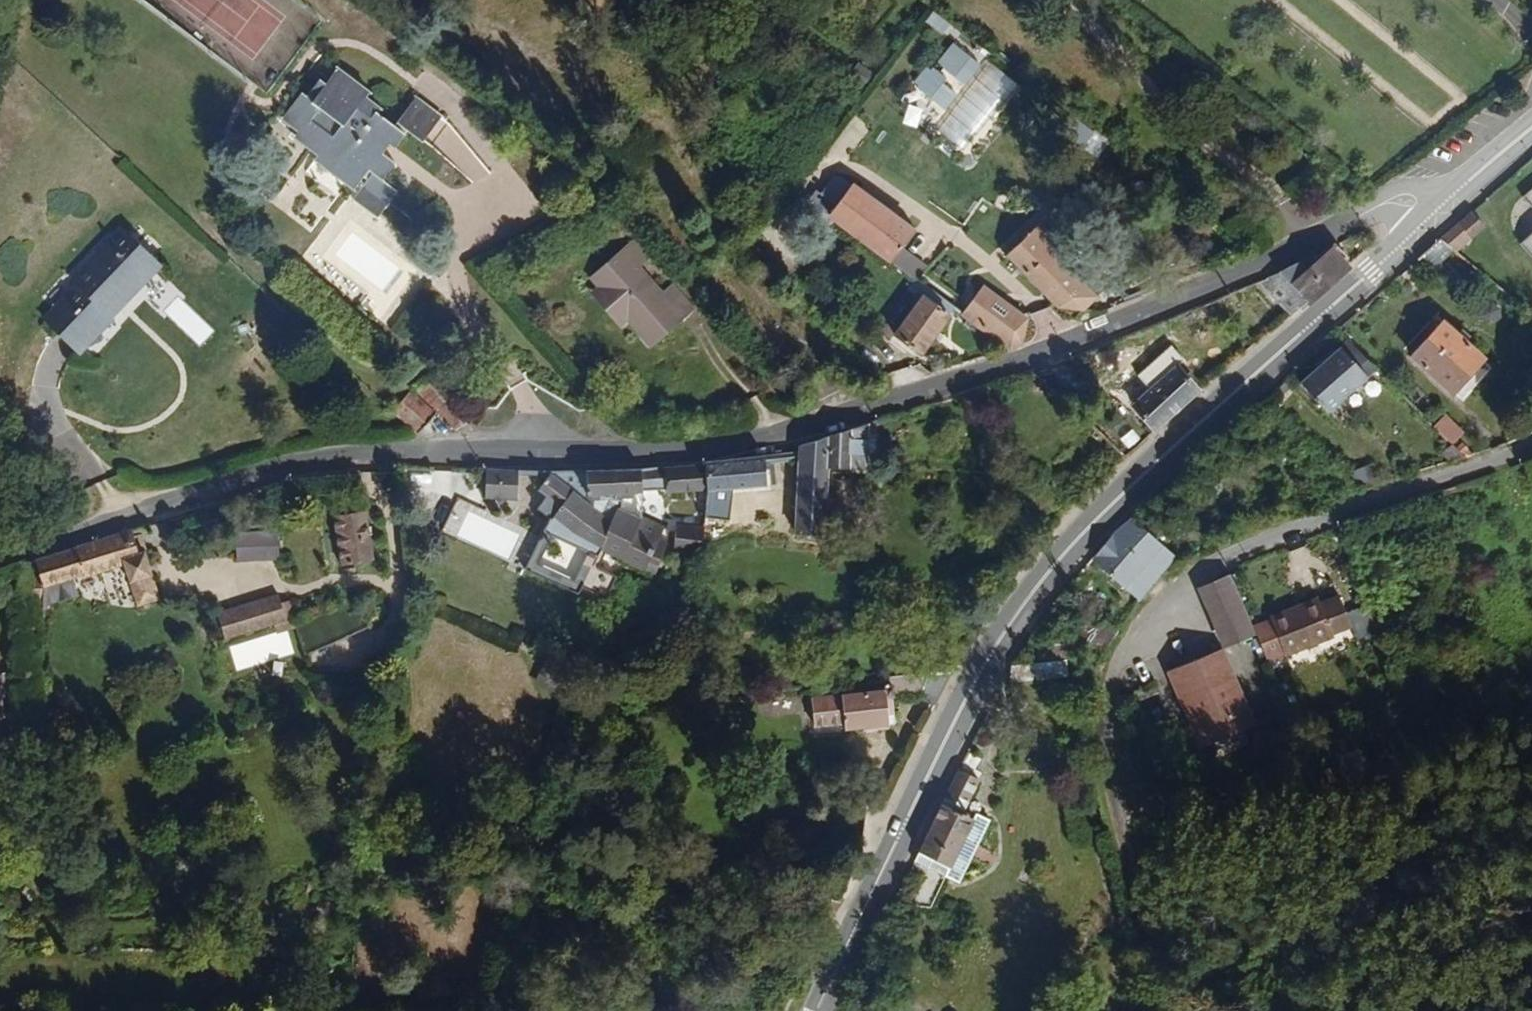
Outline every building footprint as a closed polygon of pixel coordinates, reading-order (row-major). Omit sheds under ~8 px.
[(933,11),(926,22),(947,35),(953,24),(933,11)] [(938,64),(969,84),(984,62),(953,41),(938,64)] [(1005,104),(1020,82),(991,62),(976,85),(1005,104)] [(865,86),(874,73),(861,63),(851,76),(865,86)] [(946,110),(961,93),(928,65),(914,83),(946,110)] [(377,105),(363,95),(368,89),(337,66),(326,81),(320,76),(308,91),(303,88),(289,106),(306,118),(300,127),(323,144),(317,152),(337,167),(333,172),(352,186),(364,170),(369,174),(354,195),(376,212),(397,183),(382,173),(395,156),(376,142),(382,133),(395,142),(407,125),(422,137),(444,109),(417,88),(390,123),(373,110),(377,105)] [(914,129),(928,121),(918,103),(904,111),(914,129)] [(920,226),(856,181),(833,213),(896,259),(905,247),(920,226)] [(1095,289),(1051,243),(1059,234),(1030,206),(999,239),(1059,301),(1085,306),(1095,289)] [(1480,231),(1467,216),(1452,228),(1466,243),(1480,231)] [(1454,255),(1466,243),(1452,228),(1438,241),(1454,255)] [(682,316),(659,290),(637,264),(647,256),(631,237),(602,261),(609,270),(599,278),(603,283),(596,289),(622,320),(630,313),(653,340),(682,316)] [(111,325),(158,273),(120,239),(72,293),(77,297),(45,333),(82,364),(114,328),(111,325)] [(1431,275),(1454,255),(1438,241),(1417,261),(1431,275)] [(1523,250),(1531,260),(1531,242),(1523,250)] [(923,259),(905,247),(896,259),(915,272),(923,259)] [(1301,308),(1342,274),(1327,257),(1300,276),(1292,267),(1270,276),(1301,308)] [(599,278),(609,270),(602,261),(590,272),(599,278)] [(1301,308),(1270,276),(1253,283),(1289,317),(1301,308)] [(1033,335),(1036,313),(988,277),(965,308),(1003,337),(1013,342),(1033,335)] [(693,308),(671,280),(659,290),(682,316),(693,308)] [(927,346),(953,308),(928,290),(901,327),(927,346)] [(1443,403),(1475,372),(1439,334),(1407,366),(1443,403)] [(1327,414),(1372,371),(1344,342),(1299,385),(1327,414)] [(1327,437),(1384,383),(1372,371),(1327,414),(1315,425),(1327,437)] [(1144,433),(1181,402),(1190,395),(1169,373),(1123,408),(1144,433)] [(478,425),(436,379),(414,401),(436,421),(440,418),(459,437),(478,425)] [(436,421),(414,401),(410,397),(393,418),(417,440),(436,421)] [(1455,444),(1466,428),(1445,414),(1434,430),(1455,444)] [(862,438),(863,425),(853,427),(852,432),(851,439),(862,438)] [(816,532),(823,468),(850,467),(851,439),(852,432),(825,438),(826,433),(795,441),(795,448),(788,449),(787,460),(793,459),(787,534),(807,537),(808,532),(816,532)] [(1466,459),(1444,437),(1440,441),(1461,461),(1466,459)] [(1461,461),(1440,441),(1429,451),(1444,466),(1461,461)] [(787,460),(788,449),(771,452),(770,462),(787,460)] [(766,480),(765,463),(770,462),(771,452),(700,462),(697,492),(758,486),(759,480),(766,480)] [(641,577),(657,532),(648,529),(631,520),(630,522),(609,513),(610,505),(621,505),(621,501),(631,500),(631,496),(656,495),(655,498),(697,492),(700,462),(620,472),(544,477),(532,497),(541,503),(533,515),(542,524),(511,574),(565,598),(569,592),(593,603),(603,580),(584,571),(592,555),(641,577)] [(1372,466),(1357,471),(1362,487),(1377,481),(1372,466)] [(507,506),(509,476),(475,475),(474,504),(507,506)] [(373,565),(365,515),(331,519),(339,569),(373,565)] [(1162,555),(1119,518),(1105,530),(1152,570),(1162,555)] [(690,559),(692,539),(693,530),(666,530),(662,557),(690,559)] [(1152,570),(1105,530),(1083,557),(1122,590),(1130,597),(1152,570)] [(238,560),(280,559),(279,531),(237,532),(238,560)] [(155,606),(146,581),(139,557),(133,558),(124,536),(28,569),(22,615),(36,614),(38,618),(72,605),(66,587),(79,584),(81,585),(117,572),(131,614),(155,606)] [(1241,626),(1221,577),(1203,583),(1227,644),(1245,637),(1241,626)] [(1321,636),(1320,634),(1339,625),(1325,596),(1307,604),(1285,614),(1282,609),(1265,616),(1281,655),(1321,636)] [(285,624),(274,597),(257,603),(267,631),(272,628),(285,624)] [(369,627),(356,597),(290,621),(293,629),(302,653),(369,627)] [(1285,614),(1307,604),(1305,599),(1282,609),(1285,614)] [(267,631),(257,603),(215,620),(225,647),(267,631)] [(1281,655),(1265,616),(1241,626),(1245,637),(1256,662),(1281,655)] [(293,629),(290,621),(285,624),(272,628),(275,636),(293,629)] [(1246,726),(1214,649),(1159,673),(1191,749),(1246,726)] [(534,668),(538,657),(527,652),(523,663),(534,668)] [(1072,672),(1073,656),(1006,665),(1004,668),(1004,682),(1072,672)] [(893,729),(888,699),(935,691),(946,671),(882,680),(884,690),(837,697),(846,732),(847,738),(893,729)] [(846,732),(837,697),(807,701),(816,735),(846,732)] [(953,870),(984,809),(961,799),(971,777),(965,775),(972,758),(961,752),(891,888),(885,902),(926,899),(941,864),(953,870)] [(421,874),(419,864),(401,867),(402,877),(421,874)]
